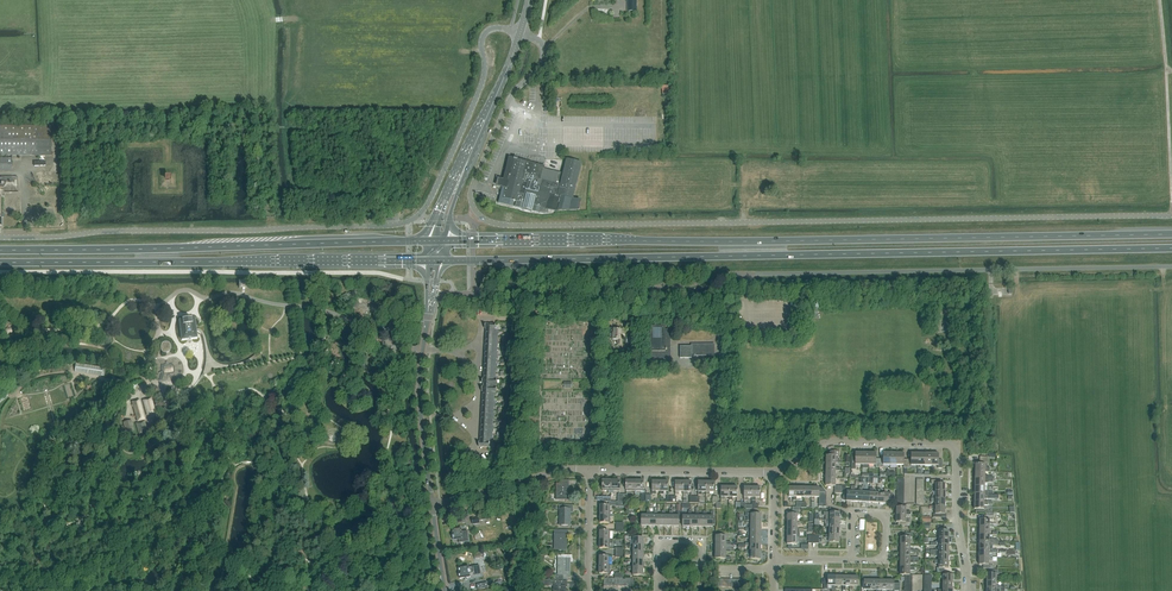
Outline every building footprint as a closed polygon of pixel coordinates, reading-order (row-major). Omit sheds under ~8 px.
[(12,171),(12,156),(51,155),(51,125),(0,126),(0,155),(11,155),(11,158),(0,158),(0,155),(0,171),(12,171)] [(502,187),(498,203),(512,207),(514,201),(515,202),(515,201),(517,202),(516,206),(524,208),(523,209),(532,211),(532,210),(545,213),(546,209),(577,209),(579,200),(572,199),(581,163),(567,159),(562,177),(560,177),(561,173),(543,169),(544,167),(509,158),(504,182),(500,181),(500,183),(499,185),(503,186),(502,187)] [(2,226),(1,193),(17,193),(16,178),(13,178),(13,177),(1,178),(0,178),(0,227),(2,226)] [(201,331),(198,329),(196,329),(194,319),(179,321),(182,340),(197,338),(196,331),(198,331),(200,332),(201,334),(202,335),(203,337),(204,343),(205,349),(206,356),(206,362),(204,369),(203,372),(203,373),(202,375),(202,376),(200,381),(203,376),(204,376),(206,374),(209,372),(215,369),(221,368),(228,367),(234,366),(240,365),(247,363),(252,360),(258,357),(261,355),(259,351),(254,356),(249,360),(243,362),(237,364),(228,365),(221,365),(216,362),(211,357),(209,352),(207,346),(205,339),(203,333),(201,331)] [(665,326),(650,327),(650,352),(652,352),(652,362),(671,362),(671,330),(665,330),(665,326)] [(621,328),(613,328),(613,334),(612,334),(612,339),(618,339),(618,345),(622,345),(622,337),(621,337),(621,328)] [(170,344),(170,343),(169,343),(168,342),(167,342),(166,342),(165,342),(164,342),(163,342),(163,343),(162,343),(162,344),(161,344),(161,345),(161,346),(161,347),(161,348),(161,349),(161,350),(161,351),(162,351),(162,352),(163,352),(164,353),(165,353),(166,353),(167,353),(168,353),(169,352),(170,352),(170,351),(171,350),(171,349),(171,348),(171,347),(171,346),(171,345),(170,344)] [(680,347),(680,358),(692,358),(692,355),(714,355),(714,344),(691,344),(691,347),(680,347)] [(103,368),(76,364),(74,372),(105,376),(105,369),(103,368)] [(4,391),(0,395),(0,403),(8,396),(4,391)] [(150,400),(144,402),(148,415),(154,413),(150,400)] [(139,401),(133,403),(138,422),(144,420),(139,401)] [(135,431),(132,420),(123,423),(126,434),(135,431)] [(147,431),(145,421),(135,423),(139,435),(147,431)] [(836,463),(840,463),(840,460),(838,460),(838,456),(838,451),(829,451),(829,455),(826,455),(826,463),(836,463)] [(855,464),(862,464),(862,452),(855,452),(855,457),(852,457),(851,469),(855,469),(855,464)] [(879,467),(879,459),(876,459),(876,453),(869,453),(869,464),(875,464),(875,467),(879,467)] [(890,465),(890,453),(883,453),(883,459),(879,459),(879,467),(883,467),(883,464),(890,465)] [(896,453),(896,465),(903,465),(903,468),(907,468),(907,459),(904,459),(904,453),(896,453)] [(907,459),(907,468),(911,468),(911,465),(917,465),(918,453),(911,453),(911,459),(907,459)] [(931,453),(931,465),(938,465),(938,468),(942,468),(942,460),(938,459),(938,454),(931,453)] [(987,468),(987,457),(980,457),(980,464),(975,464),(975,471),(985,472),(989,472),(990,468),(987,468)] [(836,463),(826,463),(826,471),(836,471),(836,470),(840,470),(840,467),(836,467),(836,463)] [(836,478),(826,478),(826,486),(834,486),(834,490),(842,490),(842,486),(836,485),(836,478)] [(556,483),(556,500),(567,500),(568,487),(569,487),(569,480),(560,480),(560,484),(556,483)] [(602,490),(608,490),(608,493),(611,493),(611,490),(611,480),(602,480),(602,490)] [(611,480),(611,490),(611,493),(613,493),(614,490),(619,490),(620,480),(611,480)] [(626,490),(634,490),(634,480),(626,480),(625,489),(626,489),(626,490)] [(634,480),(634,490),(643,491),(643,489),(644,481),(634,480)] [(935,484),(935,491),(945,491),(945,484),(941,484),(941,480),(931,480),(931,484),(935,484)] [(655,491),(660,491),(660,481),(652,481),(652,494),(655,494),(655,491)] [(660,481),(660,491),(660,494),(663,494),(663,491),(668,491),(668,481),(660,481)] [(683,481),(683,491),(683,494),(686,494),(686,491),(691,491),(691,481),(683,481)] [(701,492),(706,492),(706,481),(698,481),(698,495),(701,495),(701,492)] [(706,481),(706,492),(706,495),(709,495),(709,492),(714,492),(714,482),(706,481)] [(844,500),(846,500),(846,501),(853,501),(854,491),(855,492),(855,486),(851,486),(851,491),(847,491),(846,495),(844,495),(843,495),(842,496),(842,499),(843,500),(844,500)] [(729,487),(729,497),(729,500),(732,500),(732,497),(737,497),(737,487),(729,487)] [(747,497),(752,497),(752,487),(744,487),(744,500),(747,500),(747,497)] [(752,487),(752,497),(752,509),(758,509),(758,504),(756,504),(756,497),(760,497),(760,487),(752,487)] [(788,496),(793,496),(793,500),(796,500),(796,496),(796,487),(789,487),(788,496)] [(814,497),(819,497),(819,496),(819,492),(825,492),(825,491),(822,487),(819,487),(811,487),(811,497),(811,500),(814,500),(814,497)] [(854,491),(853,501),(861,502),(862,492),(862,487),(859,487),(859,492),(855,492),(854,491)] [(876,503),(877,493),(873,493),(873,488),(870,488),(869,493),(869,502),(876,503)] [(885,489),(884,494),(884,503),(892,504),(892,494),(888,494),(888,489),(885,489)] [(624,506),(624,502),(622,502),(618,502),(616,502),(616,501),(611,501),(609,501),(609,506),(600,506),(600,514),(610,514),(610,506),(616,506),(624,506)] [(573,505),(559,505),(559,524),(571,524),(571,512),(572,512),(573,505)] [(945,506),(935,506),(931,506),(929,506),(929,509),(935,509),(935,514),(933,514),(933,517),(941,518),(941,514),(945,514),(945,506)] [(825,520),(839,520),(839,510),(829,508),(829,510),(830,510),(830,512),(823,512),(823,515),(825,516),(825,520)] [(750,520),(750,521),(761,521),(761,514),(758,514),(758,510),(746,510),(745,516),(747,516),(747,520),(750,520)] [(649,526),(649,515),(650,515),(650,511),(647,511),(647,515),(641,515),(639,515),(639,519),(641,519),(641,526),(649,526)] [(657,526),(657,515),(658,511),(655,511),(654,515),(650,515),(649,515),(649,526),(657,526)] [(664,526),(664,516),(665,516),(665,511),(662,511),(662,516),(657,515),(657,526),(664,526)] [(672,526),(672,516),(672,511),(670,511),(669,516),(665,516),(664,516),(664,526),(672,526)] [(672,516),(672,526),(679,526),(679,516),(680,516),(680,511),(677,511),(677,516),(672,516)] [(691,526),(691,516),(692,516),(692,511),(689,511),(688,516),(683,516),(683,526),(691,526)] [(698,527),(698,516),(699,516),(699,512),(696,511),(696,516),(692,516),(691,516),(691,526),(698,527)] [(787,514),(787,522),(797,522),(797,514),(799,515),(800,511),(792,511),(792,514),(787,514)] [(705,527),(706,516),(706,512),(704,512),(703,516),(699,516),(698,516),(698,527),(705,527)] [(706,516),(705,527),(713,527),(713,524),(713,517),(714,517),(714,512),(711,512),(711,516),(706,516)] [(478,514),(479,517),(471,518),(472,524),(479,523),(479,520),(486,519),(485,513),(478,514)] [(610,514),(600,514),(600,523),(609,523),(610,523),(610,517),(614,517),(614,514),(610,514)] [(909,515),(896,515),(896,523),(898,523),(898,526),(910,526),(910,523),(910,522),(905,520),(905,517),(909,517),(909,515)] [(980,519),(979,527),(989,527),(994,527),(994,523),(989,523),(990,520),(994,520),(994,516),(984,515),(984,519),(980,519)] [(761,521),(750,521),(750,520),(747,520),(746,520),(746,523),(751,523),(750,528),(750,529),(761,529),(761,521)] [(461,527),(452,529),(453,534),(452,534),(453,539),(458,539),(459,543),(469,541),(467,530),(461,531),(461,527)] [(939,531),(939,538),(948,538),(948,530),(944,530),(944,527),(937,527),(937,531),(939,531)] [(761,529),(750,529),(750,528),(746,528),(746,531),(750,531),(750,535),(750,536),(761,536),(761,529)] [(568,530),(554,530),(554,550),(567,550),(567,537),(568,537),(568,530)] [(600,539),(610,539),(610,531),(608,531),(600,531),(600,539)] [(715,536),(715,544),(726,543),(726,544),(731,545),(731,541),(726,541),(726,536),(725,536),(725,534),(718,534),(718,536),(715,536)] [(839,543),(839,535),(829,535),(825,534),(824,537),(829,537),(829,542),(839,543)] [(900,537),(900,545),(910,545),(910,538),(912,538),(912,534),(904,534),(904,537),(900,537)] [(979,542),(989,542),(998,542),(998,539),(993,539),(989,539),(989,534),(979,534),(979,542)] [(761,536),(750,536),(750,535),(746,535),(746,538),(750,538),(750,543),(750,544),(761,544),(761,536)] [(633,544),(633,545),(644,545),(644,538),(634,537),(629,537),(625,536),(625,540),(633,540),(633,544)] [(610,548),(610,543),(612,543),(612,539),(610,539),(600,539),(600,548),(608,548),(610,548)] [(726,549),(726,544),(726,543),(715,544),(715,551),(726,551),(726,552),(730,552),(731,552),(734,552),(734,549),(730,549),(726,549)] [(761,544),(750,544),(750,543),(745,543),(745,546),(750,546),(750,550),(750,551),(760,551),(761,544)] [(644,545),(633,545),(633,544),(628,544),(628,547),(633,547),(633,552),(643,552),(644,545)] [(760,551),(750,551),(750,550),(745,550),(745,553),(750,553),(750,559),(760,559),(760,551)] [(643,552),(633,552),(628,551),(628,555),(633,555),(633,559),(633,560),(643,560),(643,552)] [(726,552),(726,551),(715,551),(715,559),(725,559),(725,560),(730,560),(730,557),(726,557),(726,552)] [(556,575),(555,580),(563,580),(568,580),(568,575),(571,575),(571,562),(572,562),(572,555),(558,555),(558,575),(556,575)] [(599,556),(599,565),(610,565),(610,556),(599,556)] [(993,557),(989,557),(979,557),(979,565),(983,565),(983,568),(991,568),(991,564),(989,564),(989,560),(993,560),(993,557)] [(643,560),(633,560),(633,559),(628,559),(628,562),(633,562),(633,566),(632,568),(643,568),(643,560)] [(934,560),(934,561),(932,561),(932,564),(934,564),(938,564),(938,568),(936,568),(936,572),(944,572),(944,568),(948,568),(948,560),(938,560),(934,560)] [(468,566),(459,567),(460,573),(459,573),(460,578),(465,578),(465,580),(467,580),(467,577),(470,577),(469,573),(474,573),(474,575),(481,574),(479,565),(477,566),(468,567),(468,566)] [(610,565),(599,565),(599,573),(608,573),(610,573),(610,565)] [(643,568),(632,568),(633,566),(628,566),(628,569),(633,570),(633,575),(643,575),(643,568)] [(910,567),(900,567),(900,575),(904,575),(904,579),(912,579),(912,575),(909,575),(909,571),(914,571),(914,567),(910,567)] [(986,574),(986,581),(996,581),(996,574),(998,574),(998,570),(991,570),(991,574),(986,574)] [(824,580),(824,589),(827,589),(827,585),(831,585),(831,590),(834,590),(835,586),(835,576),(827,576),(827,579),(824,579),(824,580)] [(858,576),(850,576),(850,586),(850,590),(853,590),(853,586),(860,586),(860,580),(858,580),(858,576)] [(540,586),(554,586),(554,590),(565,590),(565,587),(567,587),(568,580),(563,580),(555,580),(540,580),(540,586)] [(871,590),(870,590),(870,580),(862,580),(862,590),(868,590),(871,590)] [(878,590),(878,580),(870,580),(870,590),(871,590),(877,590),(879,590),(878,590)] [(886,590),(900,590),(900,583),(893,583),(893,580),(886,580),(886,590)]
